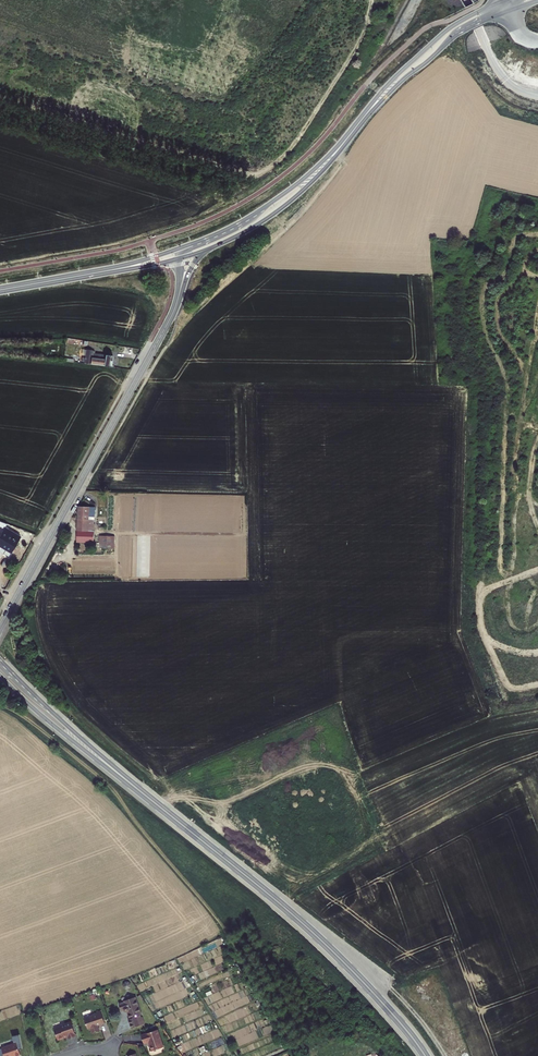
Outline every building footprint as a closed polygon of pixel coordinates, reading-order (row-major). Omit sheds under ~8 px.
[(92,526),(93,509),(76,509),(75,544),(93,545),(93,526),(92,526)] [(6,531),(0,542),(0,548),(12,555),(21,540),(6,531)] [(113,537),(97,537),(97,550),(113,549),(113,537)] [(10,560),(12,555),(0,548),(0,555),(10,560)] [(138,996),(126,1000),(127,1002),(120,1004),(123,1012),(126,1012),(128,1014),(131,1014),(132,1018),(143,1014),(138,996)] [(95,1015),(82,1019),(86,1029),(88,1029),(90,1034),(98,1031),(96,1025),(102,1023),(98,1011),(94,1013),(95,1015)] [(59,1027),(52,1029),(56,1040),(66,1037),(67,1039),(74,1036),(69,1022),(58,1025),(59,1027)] [(149,1040),(152,1049),(164,1045),(158,1028),(142,1034),(144,1042),(149,1040)] [(0,1048),(0,1049),(2,1055),(16,1055),(19,1055),(15,1043),(0,1048)]
